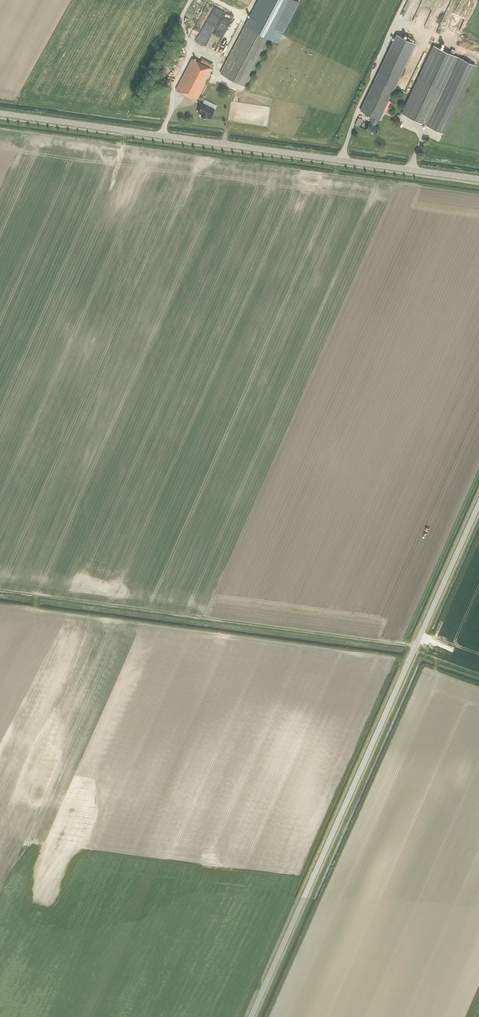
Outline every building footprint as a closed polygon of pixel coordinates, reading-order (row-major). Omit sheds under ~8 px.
[(213,5),(196,42),(207,46),(219,20),(227,24),(230,17),(223,13),(224,10),(213,5)] [(201,20),(203,21),(211,8),(206,5),(196,23),(199,25),(201,20)] [(271,39),(246,26),(221,73),(246,86),(271,39)] [(397,34),(360,110),(373,117),(370,123),(369,123),(366,130),(375,135),(379,127),(376,125),(379,119),(380,119),(416,43),(397,34)] [(444,134),(476,66),(434,45),(401,113),(444,134)] [(192,59),(176,90),(198,101),(214,70),(192,59)] [(215,110),(203,103),(198,113),(202,115),(201,117),(206,119),(207,117),(211,119),(215,110)]
